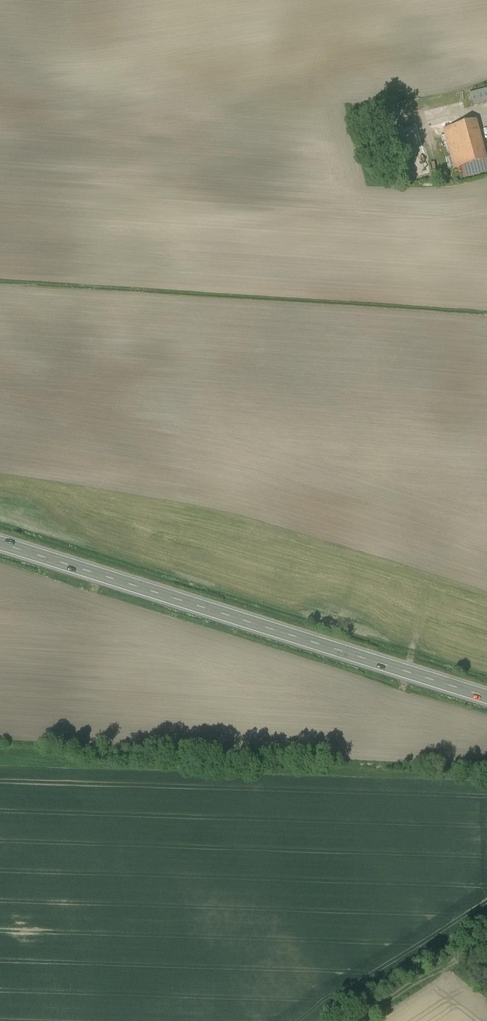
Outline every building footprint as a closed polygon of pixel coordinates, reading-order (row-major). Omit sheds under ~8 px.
[(469,95),(472,107),(486,103),(486,90),(469,95)] [(444,129),(454,169),(462,167),(464,176),(486,170),(486,168),(485,160),(486,160),(485,157),(482,147),(475,121),(444,129)] [(418,145),(402,149),(410,179),(427,174),(418,145)]
